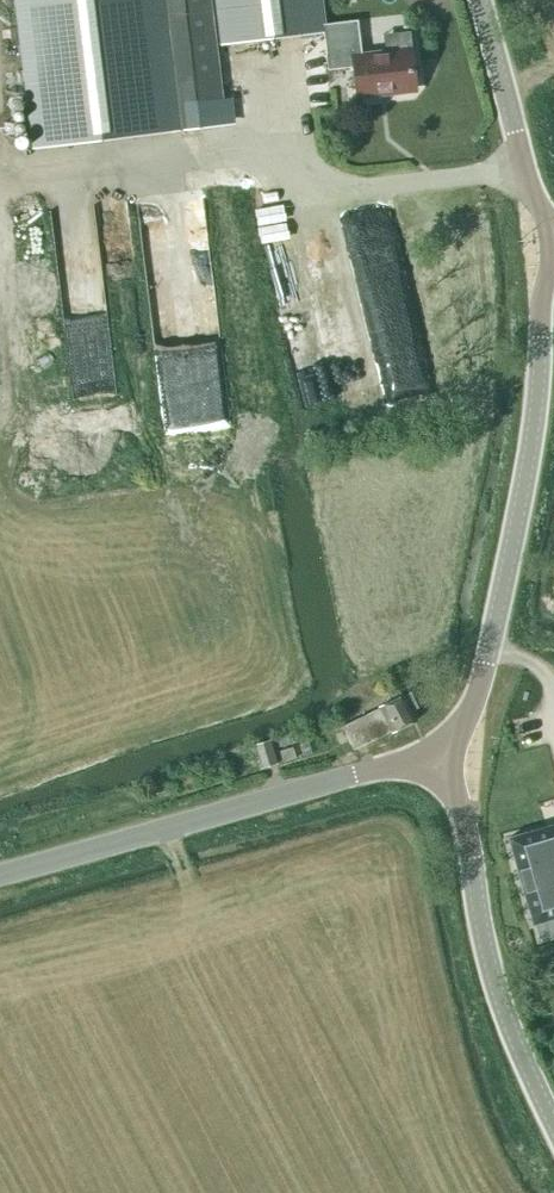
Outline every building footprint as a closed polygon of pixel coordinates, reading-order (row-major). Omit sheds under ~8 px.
[(42,147),(161,132),(151,49),(165,47),(175,130),(225,124),(212,22),(219,22),(222,44),(322,32),(327,70),(353,67),(357,98),(410,92),(415,85),(411,48),(362,54),(358,20),(323,24),(320,0),(24,0),(42,147)] [(339,300),(347,385),(376,383),(367,297),(339,300)] [(401,399),(439,387),(422,333),(384,345),(401,399)] [(412,711),(418,708),(411,692),(403,696),(401,690),(392,694),(395,700),(381,707),(343,726),(355,750),(392,732),(393,732),(417,720),(412,711)] [(262,769),(277,764),(270,739),(255,745),(262,769)] [(296,758),(293,748),(280,751),(283,762),(296,758)] [(198,783),(196,772),(180,776),(183,787),(198,783)] [(509,838),(534,925),(553,919),(553,825),(509,838)]
